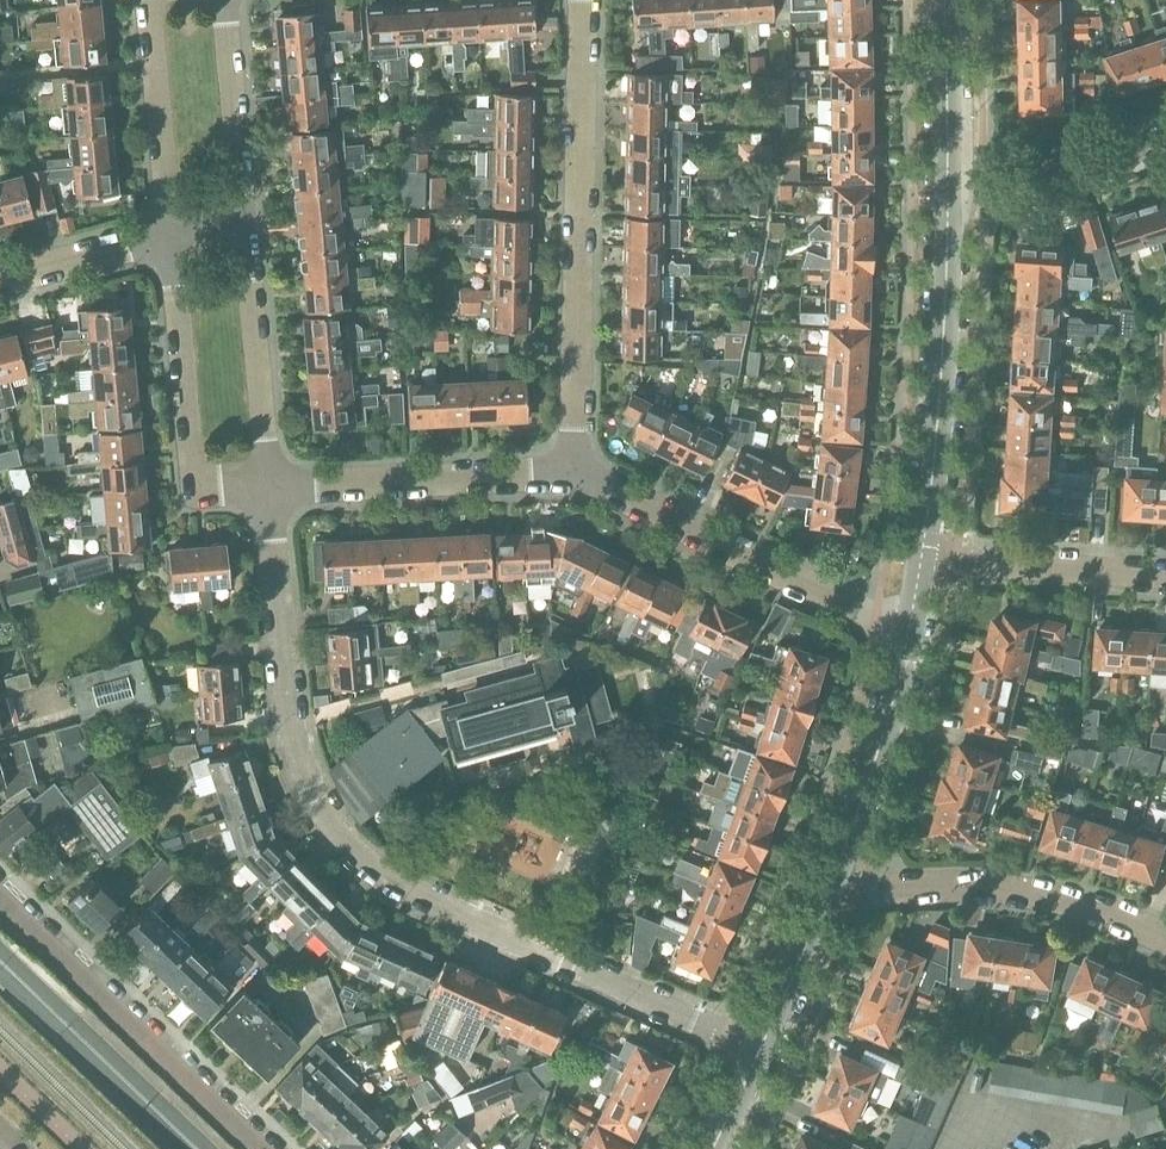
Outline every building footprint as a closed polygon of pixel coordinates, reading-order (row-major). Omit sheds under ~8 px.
[(8,8),(8,0),(0,0),(0,9),(8,8)] [(466,46),(461,40),(480,39),(477,3),(475,3),(474,0),(462,1),(463,4),(450,5),(452,41),(453,51),(452,51),(453,70),(465,70),(464,58),(466,58),(466,46)] [(480,39),(507,37),(505,1),(492,2),(492,0),(480,0),(480,3),(477,3),(480,39)] [(534,90),(535,71),(522,70),(521,54),(523,51),(523,44),(518,39),(518,37),(536,35),(535,25),(535,17),(534,8),(537,8),(536,0),(533,0),(518,0),(505,1),(507,37),(508,48),(509,62),(509,70),(511,70),(510,89),(534,90)] [(654,55),(655,68),(666,68),(666,55),(664,37),(663,37),(661,0),(632,0),(634,28),(652,27),(654,55)] [(673,37),(673,26),(690,25),(689,0),(661,0),(663,37),(664,37),(673,37)] [(718,23),(716,0),(689,0),(690,25),(708,23),(718,23)] [(744,0),(716,0),(718,23),(745,21),(746,21),(744,0)] [(745,21),(747,49),(759,48),(757,20),(788,18),(789,18),(790,18),(789,11),(789,10),(789,0),(744,0),(746,21),(745,21)] [(868,7),(868,0),(789,0),(789,10),(818,9),(829,9),(868,7)] [(1061,28),(1061,0),(1054,0),(1021,1),(1021,4),(1019,7),(1019,13),(1022,15),(1022,29),(1061,28)] [(99,5),(80,7),(79,2),(60,4),(62,25),(56,26),(55,21),(36,23),(37,26),(31,26),(32,40),(101,33),(100,20),(103,18),(102,10),(99,8),(99,5)] [(452,41),(450,5),(437,5),(437,3),(425,3),(425,6),(422,6),(425,43),(452,41)] [(334,41),(345,40),(344,30),(317,33),(315,13),(314,13),(314,4),(294,6),(292,8),(293,15),(278,17),(278,20),(275,22),(276,31),(279,32),(280,45),(334,40),(334,41)] [(407,7),(395,8),(399,79),(408,78),(407,55),(408,51),(408,47),(406,44),(425,43),(422,6),(419,7),(419,4),(407,5),(407,7)] [(399,79),(395,8),(382,9),(382,6),(370,7),(370,10),(366,10),(370,59),(386,58),(388,80),(399,79)] [(868,7),(829,9),(830,36),(869,35),(869,32),(872,30),(871,23),(869,21),(868,7)] [(359,9),(345,10),(347,30),(361,29),(360,9),(359,9)] [(789,18),(788,18),(789,23),(819,22),(818,9),(789,10),(789,11),(790,18),(789,18)] [(1102,16),(1090,16),(1076,17),(1076,28),(1090,27),(1090,26),(1104,26),(1102,16)] [(1125,22),(1129,36),(1141,32),(1137,18),(1125,22)] [(14,41),(12,25),(0,26),(0,43),(14,41)] [(1090,39),(1090,27),(1076,28),(1076,39),(1090,39)] [(1158,30),(1161,40),(1165,56),(1165,27),(1158,30)] [(1061,28),(1022,29),(1022,42),(1020,45),(1020,51),(1022,54),(1022,57),(1062,56),(1061,28)] [(347,30),(344,30),(345,40),(362,38),(361,29),(347,30)] [(720,54),(719,48),(719,33),(719,32),(709,33),(711,55),(720,54)] [(719,33),(719,48),(729,47),(728,32),(719,33)] [(54,48),(56,66),(104,61),(104,58),(106,56),(105,48),(103,46),(101,33),(32,40),(26,40),(27,50),(54,48)] [(869,35),(830,36),(831,65),(870,64),(870,50),(872,50),(872,39),(869,39),(869,35)] [(1136,49),(1132,37),(1122,41),(1125,52),(1108,58),(1120,94),(1124,93),(1127,94),(1133,92),(1134,89),(1147,85),(1135,49),(1136,49)] [(334,50),(334,41),(334,40),(280,45),(281,58),(279,60),(280,68),(282,70),(283,73),(321,69),(319,51),(334,50)] [(1147,85),(1159,81),(1162,83),(1165,81),(1165,56),(1161,40),(1136,49),(1135,49),(1147,85)] [(508,48),(499,48),(500,62),(509,62),(508,48)] [(795,51),(796,65),(809,65),(809,50),(795,51)] [(454,71),(453,70),(452,51),(444,52),(446,75),(454,74),(454,71)] [(635,68),(655,68),(654,55),(636,54),(635,68)] [(608,67),(623,67),(623,56),(608,55),(608,67)] [(682,55),(666,55),(666,68),(683,69),(682,55)] [(751,72),(764,72),(763,56),(750,56),(751,72)] [(1023,85),(1063,84),(1062,56),(1022,57),(1023,60),(1020,62),(1020,69),(1023,71),(1023,85)] [(335,86),(335,81),(322,82),(321,69),(283,73),(283,75),(281,77),(281,86),(284,87),(285,100),(354,94),(353,84),(335,86)] [(832,97),(871,97),(870,84),(873,82),(873,75),(870,73),(870,69),(832,69),(832,87),(820,87),(820,98),(832,97)] [(1095,83),(1095,72),(1081,72),(1081,84),(1095,83)] [(105,73),(53,78),(55,95),(40,97),(41,109),(62,107),(62,106),(108,102),(107,89),(109,87),(108,79),(105,77),(105,73)] [(630,89),(630,101),(666,102),(692,102),(692,92),(681,91),(681,74),(630,73),(630,77),(627,77),(627,88),(630,89)] [(765,101),(783,102),(785,80),(770,79),(769,84),(766,83),(765,101)] [(794,81),(792,97),(807,97),(806,80),(794,81)] [(1095,94),(1095,83),(1081,84),(1081,95),(1095,94)] [(1063,113),(1076,112),(1075,84),(1063,84),(1023,85),(1023,99),(1021,101),(1021,108),(1024,110),(1024,114),(1048,114),(1050,116),(1056,116),(1059,114),(1063,114),(1063,113)] [(355,103),(354,94),(285,100),(286,113),(284,115),(285,123),(288,125),(288,128),(326,125),(324,106),(355,103)] [(534,95),(498,94),(497,109),(467,108),(467,121),(467,122),(534,123),(534,110),(537,110),(537,98),(534,98),(534,95)] [(833,125),(871,125),(871,122),(873,119),(873,113),(871,110),(871,97),(832,97),(833,125)] [(666,121),(666,102),(630,101),(630,104),(627,104),(627,116),(629,116),(629,129),(680,130),(680,131),(697,131),(697,121),(666,121)] [(65,134),(73,133),(92,132),(92,136),(111,135),(110,126),(113,124),(112,116),(109,115),(108,102),(62,106),(62,107),(65,134)] [(786,104),(786,122),(786,125),(798,126),(798,104),(786,104)] [(7,113),(18,141),(27,140),(24,111),(7,113)] [(533,136),(534,123),(467,122),(467,121),(453,120),(453,133),(472,134),(472,136),(478,136),(480,139),(489,139),(491,137),(497,137),(497,149),(497,150),(533,151),(533,148),(536,148),(536,136),(533,136)] [(833,153),(871,153),(871,140),(873,137),(873,131),(871,128),(871,125),(833,125),(833,153)] [(294,148),(296,161),(365,154),(364,144),(344,145),(342,130),(331,131),(331,129),(293,132),(293,136),(291,138),(292,146),(294,148)] [(629,157),(679,158),(680,131),(680,130),(629,129),(629,142),(626,142),(626,154),(629,154),(629,157)] [(92,136),(92,132),(73,133),(75,157),(46,160),(47,169),(90,165),(114,163),(112,150),(115,148),(114,140),(111,138),(111,135),(92,136)] [(808,154),(822,154),(822,141),(809,141),(808,154)] [(739,143),(738,160),(772,160),(772,144),(739,143)] [(486,149),(486,176),(486,178),(533,178),(533,165),(536,165),(536,153),(533,153),(533,151),(497,150),(497,149),(486,149)] [(402,150),(402,171),(426,171),(427,150),(402,150)] [(785,162),(800,162),(799,153),(785,153),(785,162)] [(833,153),(833,181),(871,181),(871,177),(874,174),(874,168),(871,165),(871,153),(833,153)] [(317,187),(318,192),(337,190),(334,168),(352,166),(353,169),(363,168),(363,165),(366,164),(365,154),(296,161),(297,174),(295,174),(293,176),(293,184),(296,186),(298,185),(298,189),(317,187)] [(0,157),(0,199),(6,220),(18,217),(19,219),(30,216),(30,214),(33,213),(23,175),(6,180),(0,157)] [(690,176),(679,176),(679,158),(629,157),(628,159),(626,159),(626,171),(628,171),(628,184),(689,186),(690,176)] [(784,162),(784,181),(800,180),(800,162),(785,162),(784,162)] [(56,206),(50,183),(77,178),(79,195),(102,193),(103,199),(119,194),(118,176),(115,176),(114,163),(90,165),(47,169),(27,171),(38,211),(42,210),(43,215),(53,212),(52,208),(56,206)] [(401,188),(426,188),(426,171),(402,171),(401,188)] [(744,175),(744,189),(770,190),(770,175),(744,175)] [(430,176),(430,207),(445,208),(445,176),(430,176)] [(486,178),(486,176),(470,176),(470,187),(496,188),(495,206),(532,207),(532,203),(535,203),(535,191),(532,191),(533,178),(486,178)] [(627,209),(627,213),(678,214),(679,195),(689,195),(689,186),(628,184),(628,197),(625,197),(625,209),(627,209)] [(789,192),(789,185),(780,185),(778,198),(785,198),(789,192)] [(824,196),(833,196),(832,213),(870,214),(870,212),(873,209),(873,203),(871,200),(871,187),(833,185),(810,185),(810,198),(824,198),(824,196)] [(337,195),(337,190),(318,192),(317,187),(298,189),(299,197),(297,197),(295,200),(296,208),(298,209),(300,209),(301,222),(339,218),(339,219),(349,218),(364,217),(373,216),(371,204),(338,207),(337,195)] [(425,205),(426,188),(401,188),(401,204),(425,205)] [(748,215),(756,215),(766,216),(768,193),(751,192),(748,215)] [(1161,239),(1165,238),(1165,199),(1162,200),(1162,198),(1151,201),(1152,203),(1139,208),(1150,243),(1161,239)] [(1150,243),(1139,208),(1126,212),(1126,209),(1115,213),(1115,215),(1111,217),(1122,252),(1127,250),(1150,243)] [(832,213),(832,230),(824,229),(819,223),(808,233),(808,239),(831,240),(870,241),(870,229),(873,226),(873,220),(870,217),(870,214),(832,213)] [(60,220),(64,233),(76,229),(72,216),(60,220)] [(1082,221),(1091,248),(1093,247),(1107,243),(1099,216),(1082,221)] [(416,243),(417,217),(406,217),(406,243),(416,243)] [(532,219),(476,217),(476,235),(464,235),(464,246),(531,247),(531,234),(534,234),(534,222),(532,222),(532,219)] [(663,246),(663,247),(694,248),(694,238),(664,238),(664,218),(627,217),(627,221),(625,221),(624,233),(627,233),(627,246),(663,246)] [(323,253),(342,251),(339,219),(339,218),(301,222),(302,235),(301,235),(298,237),(299,245),(302,247),(304,247),(304,250),(323,248),(323,253)] [(784,228),(769,227),(769,238),(784,238),(784,228)] [(1161,239),(1150,243),(1154,253),(1158,266),(1165,263),(1165,253),(1164,248),(1161,239)] [(808,268),(808,269),(869,270),(869,271),(872,271),(873,257),(876,254),(876,247),(873,245),(873,241),(870,241),(831,240),(831,244),(827,243),(826,257),(825,257),(807,250),(801,268),(808,268)] [(1062,275),(1074,276),(1075,264),(1076,247),(1060,246),(1060,243),(1048,242),(1048,245),(1022,243),(1021,247),(1019,247),(1018,259),(1020,259),(1020,273),(1023,273),(1062,275)] [(1107,243),(1093,247),(1103,278),(1118,279),(1107,243)] [(415,272),(416,246),(404,246),(405,272),(415,272)] [(531,247),(464,246),(464,256),(494,256),(494,274),(531,274),(531,272),(533,272),(534,260),(531,260),(531,247)] [(663,246),(627,246),(627,249),(624,249),(624,260),(626,261),(626,273),(674,274),(674,275),(689,275),(690,263),(676,263),(672,259),(668,263),(663,263),(663,247),(663,246)] [(323,248),(304,250),(305,258),(303,259),(301,261),(301,269),(304,270),(306,270),(307,283),(345,280),(342,251),(323,253),(323,248)] [(746,263),(756,265),(759,251),(749,249),(746,263)] [(775,252),(764,250),(761,263),(773,266),(775,252)] [(1158,266),(1154,253),(1142,257),(1146,270),(1158,266)] [(1087,264),(1075,264),(1074,276),(1079,277),(1086,277),(1087,264)] [(358,278),(370,277),(369,266),(357,267),(358,278)] [(869,283),(869,271),(869,270),(808,269),(807,279),(827,280),(826,282),(825,296),(868,297),(868,295),(871,292),(871,286),(869,283)] [(626,301),(673,302),(674,275),(674,274),(626,273),(626,286),(623,286),(623,298),(626,298),(626,301)] [(1021,301),(1060,303),(1061,286),(1078,287),(1093,289),(1094,278),(1086,277),(1079,277),(1074,276),(1062,275),(1023,273),(1022,286),(1019,288),(1019,295),(1021,297),(1021,301)] [(460,301),(530,302),(530,289),(533,289),(533,277),(531,277),(531,274),(494,274),(494,291),(481,290),(460,291),(460,301)] [(358,278),(345,280),(307,283),(308,296),(306,298),(307,306),(309,308),(310,311),(348,308),(346,291),(375,288),(374,277),(370,277),(358,278)] [(734,289),(734,303),(746,304),(746,290),(734,289)] [(868,297),(825,296),(825,311),(826,314),(801,313),(800,323),(816,324),(867,325),(868,312),(871,309),(871,303),(868,300),(868,297)] [(530,302),(460,301),(460,309),(469,309),(469,311),(479,311),(479,317),(493,317),(493,330),(530,331),(530,327),(532,327),(533,315),(530,315),(530,302)] [(625,329),(686,330),(687,320),(673,320),(673,302),(626,301),(626,304),(623,304),(623,316),(625,316),(625,329)] [(1086,334),(1115,335),(1116,325),(1086,323),(1080,317),(1072,317),(1065,322),(1059,321),(1060,303),(1021,301),(1021,304),(1018,307),(1017,313),(1020,316),(1019,329),(1086,334)] [(63,326),(52,327),(56,341),(60,341),(130,334),(129,321),(131,321),(130,309),(127,310),(127,306),(118,307),(118,304),(107,305),(107,308),(89,310),(89,307),(81,308),(81,310),(77,311),(79,329),(63,330),(63,326)] [(389,327),(400,326),(398,307),(387,308),(389,327)] [(1123,308),(1120,337),(1138,338),(1141,328),(1134,309),(1123,308)] [(308,345),(362,340),(361,328),(357,324),(344,326),(343,313),(305,316),(306,320),(303,322),(304,330),(307,332),(308,345)] [(747,332),(750,320),(732,319),(731,332),(747,332)] [(867,334),(867,331),(830,328),(828,356),(865,358),(866,346),(869,343),(870,337),(867,334)] [(686,330),(625,329),(625,341),(622,341),(622,353),(625,353),(625,357),(661,358),(661,340),(686,341),(686,330)] [(1017,358),(1056,361),(1057,343),(1086,345),(1086,334),(1019,329),(1018,343),(1015,345),(1015,351),(1017,354),(1017,358)] [(448,330),(433,330),(434,346),(435,351),(449,351),(448,330)] [(0,340),(0,381),(7,407),(16,404),(9,377),(27,372),(17,335),(14,336),(13,333),(2,336),(2,339),(0,340)] [(130,334),(60,341),(61,350),(69,350),(73,354),(83,353),(87,348),(92,348),(94,369),(133,365),(132,360),(134,357),(134,349),(131,347),(130,334)] [(406,335),(407,346),(415,345),(418,342),(417,334),(406,335)] [(508,335),(497,335),(497,351),(508,351),(508,335)] [(311,372),(348,369),(347,353),(355,352),(355,356),(375,354),(375,351),(381,351),(380,338),(362,340),(308,345),(309,358),(307,360),(308,368),(310,369),(311,372)] [(818,356),(819,344),(804,343),(803,355),(818,356)] [(742,359),(744,347),(727,346),(726,359),(742,359)] [(749,356),(746,375),(758,376),(761,352),(750,350),(749,356)] [(865,358),(828,356),(828,357),(818,356),(803,355),(797,354),(796,365),(809,365),(813,370),(820,370),(822,367),(821,380),(826,380),(826,383),(863,385),(864,383),(866,380),(867,374),(864,371),(865,358)] [(488,372),(496,371),(496,356),(488,357),(488,372)] [(496,356),(496,371),(507,371),(507,356),(496,356)] [(714,373),(719,359),(696,358),(694,368),(714,373)] [(1054,385),(1056,361),(1017,358),(1017,361),(1014,364),(1013,370),(1016,373),(1015,387),(1054,390),(1054,385)] [(719,359),(714,373),(716,374),(717,370),(739,376),(742,359),(719,359)] [(133,371),(133,365),(94,369),(77,370),(79,391),(54,393),(55,404),(69,403),(69,402),(135,396),(134,383),(137,381),(136,373),(133,371)] [(425,379),(425,385),(408,386),(410,424),(413,424),(415,426),(423,426),(425,423),(438,422),(436,384),(435,367),(426,368),(422,372),(422,380),(425,379)] [(313,400),(376,394),(376,393),(380,392),(379,383),(350,386),(348,369),(311,372),(311,375),(308,377),(309,385),(312,387),(313,400)] [(1065,378),(1064,391),(1078,392),(1079,379),(1065,378)] [(528,418),(526,380),(498,381),(500,419),(513,419),(514,421),(523,421),(524,418),(528,418)] [(465,402),(466,421),(475,421),(477,423),(485,423),(487,420),(500,419),(498,381),(469,383),(470,402),(465,402)] [(470,402),(469,383),(436,384),(438,422),(451,422),(453,424),(461,424),(463,421),(466,421),(465,402),(470,402)] [(863,388),(863,385),(826,383),(824,410),(861,413),(862,400),(865,397),(866,391),(863,388)] [(652,451),(671,413),(645,401),(650,392),(635,385),(623,409),(631,413),(626,423),(633,426),(628,435),(636,439),(635,442),(652,451)] [(403,392),(402,392),(388,393),(390,422),(405,421),(403,392)] [(1013,422),(1052,425),(1054,395),(1015,393),(1014,397),(1011,400),(1011,406),(1013,409),(1013,422)] [(316,428),(365,424),(364,406),(377,404),(376,394),(313,400),(314,413),(312,415),(313,423),(316,425),(316,428)] [(69,402),(69,403),(70,417),(89,416),(88,411),(98,410),(100,428),(138,424),(138,421),(140,418),(139,410),(137,409),(135,396),(69,402)] [(734,397),(730,416),(735,417),(737,417),(741,399),(734,397)] [(801,397),(800,409),(814,410),(815,398),(801,397)] [(43,436),(55,435),(52,404),(39,405),(43,436)] [(799,420),(813,421),(814,410),(800,409),(799,420)] [(861,425),(861,413),(824,410),(823,438),(860,440),(860,437),(863,435),(863,428),(861,425)] [(720,438),(723,433),(708,426),(713,416),(703,411),(695,425),(696,425),(679,460),(692,466),(692,471),(698,473),(701,471),(704,472),(721,438),(720,438)] [(671,413),(652,451),(664,457),(665,453),(679,460),(696,425),(695,425),(671,413)] [(1062,414),(1062,425),(1076,426),(1077,415),(1062,414)] [(749,453),(756,421),(737,417),(735,417),(730,416),(725,442),(739,449),(724,482),(736,488),(737,491),(743,494),(746,493),(749,494),(765,461),(749,453)] [(1118,418),(1116,456),(1133,457),(1136,419),(1118,418)] [(1011,447),(1011,451),(1050,453),(1052,425),(1013,422),(1012,435),(1009,438),(1009,444),(1011,447)] [(1075,439),(1076,426),(1062,425),(1061,438),(1075,439)] [(78,463),(141,457),(140,444),(142,442),(142,434),(139,432),(138,429),(101,432),(102,451),(77,453),(78,462),(78,463)] [(798,437),(797,447),(801,450),(811,450),(812,438),(798,437)] [(375,451),(384,451),(384,440),(374,441),(375,451)] [(857,460),(859,447),(822,442),(819,470),(855,475),(856,472),(859,470),(860,463),(857,460)] [(796,462),(801,450),(797,447),(791,444),(784,457),(796,462)] [(27,448),(24,455),(29,460),(36,459),(39,452),(34,447),(27,448)] [(8,450),(13,466),(21,464),(17,448),(8,450)] [(1050,453),(1011,451),(1010,454),(1008,457),(1007,463),(1010,466),(1009,478),(1109,485),(1110,469),(1094,468),(1094,473),(1049,470),(1050,453)] [(64,452),(59,452),(45,454),(46,465),(65,463),(64,452)] [(142,470),(141,457),(78,463),(78,462),(67,463),(68,474),(104,471),(106,491),(144,488),(143,482),(146,480),(145,472),(142,470)] [(774,506),(790,473),(765,461),(749,494),(752,496),(753,499),(759,502),(762,501),(774,506)] [(1152,518),(1155,518),(1158,481),(1157,481),(1158,468),(1130,466),(1126,516),(1140,517),(1142,520),(1149,520),(1152,518)] [(7,469),(16,497),(33,492),(25,468),(7,469)] [(815,497),(852,502),(854,489),(857,487),(858,480),(855,477),(855,475),(819,470),(815,497)] [(1109,485),(1009,478),(1006,478),(1005,489),(1002,489),(1001,502),(1004,502),(1004,508),(1007,508),(1007,511),(1019,512),(1019,509),(1049,511),(1049,514),(1061,515),(1061,512),(1092,514),(1093,509),(1107,510),(1109,485)] [(1158,481),(1155,518),(1159,518),(1161,521),(1165,521),(1165,481),(1158,481)] [(106,494),(91,495),(93,523),(147,519),(145,506),(148,504),(147,495),(144,494),(144,488),(106,491),(106,494)] [(815,497),(786,493),(781,504),(806,507),(804,524),(848,529),(850,518),(853,516),(854,509),(851,506),(852,502),(815,497)] [(26,529),(19,504),(17,498),(0,503),(0,542),(5,558),(18,565),(34,560),(31,549),(32,548),(26,529)] [(30,501),(19,504),(26,529),(38,525),(30,501)] [(31,549),(34,560),(36,559),(40,572),(45,592),(112,574),(111,550),(149,547),(149,543),(151,541),(151,533),(148,531),(147,519),(93,523),(77,525),(78,538),(98,536),(99,555),(53,568),(49,555),(46,556),(43,545),(32,548),(31,549)] [(525,574),(525,585),(554,584),(556,574),(564,534),(549,531),(549,534),(538,534),(537,532),(528,532),(527,535),(523,535),(525,574)] [(473,573),(492,572),(490,534),(486,534),(484,532),(476,532),(475,535),(462,536),(465,595),(464,595),(464,600),(474,599),(473,573)] [(498,536),(495,537),(497,575),(525,574),(523,535),(510,536),(508,533),(500,534),(498,536)] [(465,595),(462,536),(449,536),(447,534),(438,534),(437,537),(434,537),(436,575),(453,574),(455,595),(464,595),(465,595)] [(556,574),(554,584),(579,597),(584,585),(585,586),(602,551),(599,549),(598,546),(591,543),(588,544),(579,540),(580,537),(564,534),(556,574)] [(419,538),(406,539),(410,603),(420,603),(418,576),(436,575),(434,537),(431,537),(429,535),(421,535),(419,538)] [(410,603),(406,539),(393,539),(391,537),(383,537),(382,540),(379,540),(381,578),(398,577),(399,604),(410,603)] [(351,542),(353,580),(381,578),(379,540),(376,540),(374,538),(366,538),(364,541),(351,542)] [(325,579),(325,581),(353,580),(351,542),(339,542),(339,539),(313,541),(316,579),(325,579)] [(210,585),(229,583),(227,565),(236,564),(234,547),(226,548),(226,545),(222,545),(220,543),(212,544),(210,546),(197,548),(201,586),(200,586),(202,610),(212,609),(210,585)] [(171,574),(173,588),(200,586),(201,586),(197,548),(185,549),(182,546),(174,547),(172,550),(169,550),(169,554),(165,559),(166,570),(171,574)] [(584,585),(579,597),(571,612),(581,616),(594,590),(611,598),(628,563),(624,562),(624,559),(616,555),(614,557),(602,551),(585,586),(584,585)] [(120,571),(144,569),(143,552),(118,555),(120,571)] [(628,640),(632,632),(657,578),(646,572),(645,569),(638,565),(635,567),(632,565),(615,600),(631,608),(618,635),(628,640)] [(6,591),(9,603),(46,593),(45,592),(40,572),(12,580),(6,591)] [(657,578),(632,632),(645,638),(652,623),(661,628),(663,624),(666,625),(668,620),(679,625),(683,617),(692,599),(681,594),(683,590),(680,589),(679,585),(672,582),(669,583),(657,578)] [(691,651),(707,658),(730,612),(705,599),(702,604),(692,599),(683,617),(692,621),(689,628),(684,626),(676,641),(682,643),(675,656),(686,661),(691,651)] [(355,620),(369,618),(368,607),(364,604),(354,605),(355,620)] [(329,608),(331,622),(355,620),(354,605),(329,608)] [(730,672),(737,656),(739,657),(755,624),(730,612),(707,658),(718,664),(716,668),(719,670),(712,685),(726,692),(734,674),(730,672)] [(1035,632),(1061,637),(1064,626),(1036,619),(1036,622),(1006,615),(1006,616),(1008,617),(1007,622),(996,619),(995,624),(992,626),(990,633),(992,636),(992,638),(1031,647),(1035,632)] [(565,626),(551,619),(551,634),(561,634),(564,629),(564,628),(565,626)] [(379,646),(377,623),(334,627),(334,632),(329,632),(332,660),(384,655),(406,652),(411,651),(410,643),(379,646)] [(484,625),(484,635),(493,635),(493,625),(484,625)] [(532,640),(548,639),(548,626),(532,626),(532,640)] [(564,629),(561,634),(571,639),(575,631),(565,626),(564,628),(564,629)] [(1097,666),(1125,668),(1128,630),(1115,630),(1113,627),(1106,626),(1104,629),(1099,629),(1097,666)] [(466,640),(466,629),(455,629),(456,642),(466,640)] [(1141,631),(1128,630),(1125,668),(1152,669),(1155,632),(1152,632),(1150,629),(1143,629),(1141,631)] [(1165,687),(1165,630),(1160,630),(1158,632),(1155,632),(1152,669),(1151,686),(1165,687)] [(498,634),(499,656),(513,652),(512,634),(498,634)] [(1071,656),(1079,658),(1084,638),(1070,635),(1065,655),(1071,656)] [(454,644),(458,664),(496,657),(492,637),(454,644)] [(1024,677),(1024,676),(1031,647),(992,638),(989,649),(981,647),(976,667),(981,668),(981,667),(1024,677)] [(206,644),(207,659),(233,656),(232,642),(206,644)] [(773,658),(751,652),(746,661),(757,665),(817,684),(821,672),(824,672),(827,661),(825,660),(825,657),(806,651),(804,648),(796,646),(793,648),(790,647),(789,648),(777,645),(773,658)] [(1038,659),(1053,663),(1056,652),(1041,649),(1038,659)] [(335,689),(371,685),(371,684),(382,683),(380,664),(407,661),(406,652),(384,655),(332,660),(335,689)] [(151,686),(141,655),(69,675),(82,722),(83,722),(157,701),(155,697),(156,697),(151,686)] [(520,734),(522,741),(556,732),(553,721),(568,716),(576,747),(595,741),(590,722),(610,716),(596,666),(576,672),(574,665),(563,668),(559,656),(535,662),(537,672),(511,679),(514,689),(517,701),(512,703),(520,734)] [(1071,656),(1067,670),(1083,674),(1083,659),(1079,658),(1071,656)] [(199,693),(239,690),(236,661),(197,665),(199,693)] [(817,684),(757,665),(754,676),(767,680),(768,677),(779,681),(774,698),(809,709),(810,707),(813,705),(815,699),(814,696),(817,684)] [(974,695),(1014,704),(1018,686),(1032,690),(1032,689),(1046,692),(1048,683),(1035,679),(1035,678),(1024,676),(1024,677),(981,667),(981,668),(978,679),(975,681),(973,689),(975,692),(974,695)] [(9,692),(20,689),(31,686),(28,672),(5,679),(9,692)] [(1123,691),(1124,678),(1113,677),(1112,691),(1123,691)] [(1124,678),(1123,691),(1134,692),(1135,678),(1124,678)] [(455,760),(522,741),(520,734),(512,703),(517,701),(514,689),(511,679),(466,691),(469,701),(448,707),(449,711),(443,713),(445,721),(455,760)] [(157,698),(180,696),(180,695),(178,695),(177,684),(151,686),(156,697),(157,697),(157,698)] [(239,690),(199,693),(202,721),(242,718),(239,690)] [(14,725),(5,694),(0,695),(0,729),(14,725)] [(1035,739),(1038,728),(1010,722),(1014,704),(974,695),(974,698),(971,700),(969,708),(971,711),(968,724),(1035,739)] [(180,696),(157,698),(157,707),(181,705),(180,696)] [(774,698),(769,715),(757,712),(758,709),(745,705),(741,717),(802,735),(805,723),(808,722),(810,715),(809,712),(809,709),(774,698)] [(364,764),(387,794),(440,752),(421,727),(445,721),(443,713),(449,711),(448,707),(446,700),(412,710),(407,714),(395,723),(404,733),(364,764)] [(1055,714),(1070,717),(1072,709),(1057,705),(1055,714)] [(739,710),(727,706),(726,712),(737,715),(739,710)] [(385,707),(367,712),(372,728),(390,723),(385,707)] [(1083,737),(1098,738),(1101,709),(1085,708),(1083,737)] [(361,731),(372,728),(367,712),(357,715),(361,731)] [(763,734),(758,750),(793,761),(794,758),(797,757),(799,750),(798,747),(802,735),(741,717),(738,727),(751,732),(752,730),(763,734)] [(695,729),(710,734),(714,723),(699,718),(695,729)] [(66,776),(87,770),(92,769),(95,768),(83,722),(54,730),(66,776)] [(357,817),(387,794),(364,764),(404,733),(395,723),(332,773),(357,817)] [(174,740),(179,744),(187,743),(191,738),(190,733),(186,729),(177,730),(174,734),(174,740)] [(1165,748),(1165,733),(1153,732),(1152,746),(1159,747),(1159,748),(1165,748)] [(677,752),(681,753),(684,742),(668,737),(665,748),(666,748),(677,752)] [(26,787),(36,782),(24,739),(0,746),(0,787),(5,785),(9,796),(13,795),(26,787)] [(1040,740),(1037,754),(1045,756),(1063,760),(1066,745),(1040,740)] [(172,764),(197,755),(193,743),(175,745),(147,754),(151,766),(171,760),(172,764)] [(992,784),(1000,756),(962,744),(958,757),(954,758),(952,766),(954,769),(953,772),(992,784)] [(1128,765),(1131,757),(1134,746),(1114,744),(1109,759),(1128,765)] [(1131,757),(1162,766),(1165,754),(1134,745),(1134,746),(1131,757)] [(677,752),(666,748),(663,759),(674,762),(677,752)] [(756,755),(738,748),(729,773),(733,775),(782,793),(783,790),(786,789),(788,782),(787,780),(791,767),(757,754),(756,755)] [(1041,772),(1045,756),(1037,754),(1015,748),(1010,765),(1041,772)] [(1086,765),(1097,768),(1102,751),(1090,748),(1086,765)] [(210,761),(209,757),(191,763),(195,777),(212,772),(218,790),(254,778),(252,774),(255,771),(252,764),(249,763),(244,750),(210,761)] [(134,824),(92,769),(87,770),(61,790),(60,791),(69,803),(70,803),(111,857),(142,833),(134,824)] [(992,784),(953,772),(950,780),(946,779),(940,799),(944,800),(944,801),(983,812),(992,784)] [(713,796),(773,818),(777,807),(780,805),(783,799),(781,796),(782,793),(733,775),(728,790),(716,786),(713,796)] [(254,778),(218,790),(227,817),(263,805),(259,792),(261,789),(258,782),(255,781),(254,778)] [(35,798),(26,787),(13,795),(9,796),(9,798),(1,805),(3,809),(0,812),(3,816),(0,819),(0,843),(7,852),(69,803),(60,791),(61,790),(54,782),(35,798)] [(1072,854),(1083,818),(1068,813),(1074,793),(1061,790),(1043,845),(1056,849),(1058,852),(1066,855),(1069,853),(1072,854)] [(646,827),(648,817),(652,802),(657,804),(658,800),(643,794),(637,823),(646,827)] [(713,796),(708,795),(706,800),(715,803),(707,824),(712,826),(713,825),(764,843),(765,841),(768,839),(770,833),(768,830),(773,818),(713,796)] [(1045,820),(1050,802),(1033,797),(1027,814),(1045,820)] [(956,833),(975,839),(983,812),(944,801),(940,813),(937,815),(935,823),(936,826),(935,831),(938,832),(940,835),(948,838),(951,836),(955,837),(956,833)] [(227,817),(216,820),(207,824),(202,825),(194,828),(198,839),(220,831),(230,827),(237,848),(226,855),(229,859),(238,853),(239,855),(273,835),(272,833),(263,805),(227,817)] [(1129,808),(1117,805),(1110,826),(1099,863),(1111,866),(1113,869),(1121,872),(1123,870),(1126,871),(1138,835),(1122,830),(1129,808)] [(207,824),(216,820),(213,811),(199,816),(201,824),(202,825),(207,824)] [(659,821),(648,817),(646,827),(655,831),(659,821)] [(1101,824),(1083,818),(1072,854),(1075,855),(1076,858),(1084,860),(1087,859),(1099,863),(1110,826),(1101,824)] [(1142,876),(1155,880),(1165,843),(1165,819),(1162,831),(1141,825),(1138,835),(1126,871),(1130,872),(1131,875),(1139,877),(1142,876)] [(1002,820),(998,831),(1028,840),(1032,829),(1002,820)] [(713,825),(712,826),(707,840),(699,837),(695,846),(719,856),(754,869),(759,857),(762,855),(764,849),(763,846),(764,843),(713,825)] [(249,902),(249,903),(260,892),(261,892),(268,885),(267,885),(295,857),(273,835),(239,855),(240,857),(259,877),(241,894),(249,902)] [(305,867),(295,857),(267,885),(268,885),(287,905),(316,878),(313,875),(314,872),(308,866),(305,867)] [(752,874),(718,860),(711,876),(703,872),(705,868),(680,857),(674,872),(676,872),(742,900),(747,888),(750,886),(752,881),(751,877),(752,874)] [(154,892),(171,874),(175,870),(161,858),(141,879),(154,892)] [(702,899),(697,910),(731,925),(732,922),(735,921),(738,915),(737,911),(742,900),(676,872),(671,882),(689,890),(688,893),(702,899)] [(122,905),(95,881),(92,878),(69,902),(98,930),(122,905)] [(175,878),(155,899),(162,906),(183,885),(175,878)] [(287,905),(282,911),(294,923),(285,931),(285,936),(291,942),(336,898),(326,889),(327,885),(322,880),(318,880),(316,878),(287,905)] [(334,951),(336,953),(358,921),(336,898),(291,942),(298,950),(316,932),(334,951)] [(249,940),(254,935),(243,924),(257,910),(249,903),(249,902),(230,921),(249,940)] [(170,925),(149,905),(121,934),(130,943),(127,945),(140,957),(170,925)] [(197,940),(208,929),(207,929),(220,916),(211,906),(182,937),(170,925),(140,957),(152,969),(155,967),(163,974),(191,945),(197,940)] [(690,926),(679,922),(663,915),(660,923),(661,924),(686,935),(721,949),(726,938),(729,936),(731,930),(730,927),(731,925),(697,910),(690,926)] [(633,943),(631,966),(645,971),(653,952),(650,950),(661,924),(660,923),(636,913),(633,943)] [(358,921),(336,953),(338,954),(361,964),(357,972),(368,976),(371,969),(387,934),(360,921),(358,921)] [(951,929),(936,922),(930,938),(950,946),(951,929)] [(215,936),(208,929),(197,940),(204,946),(215,936)] [(387,934),(371,969),(397,980),(413,945),(410,944),(409,940),(402,937),(399,939),(387,934)] [(995,976),(1001,938),(997,938),(995,935),(988,934),(985,936),(972,934),(970,941),(955,939),(952,985),(970,987),(976,983),(978,973),(995,976)] [(254,936),(254,935),(249,940),(244,945),(265,968),(275,958),(264,947),(266,946),(255,935),(254,936)] [(686,935),(676,960),(679,962),(680,965),(688,968),(691,967),(710,975),(711,971),(715,970),(717,964),(716,961),(721,949),(686,935)] [(995,976),(1023,981),(1029,943),(1016,941),(1014,938),(1007,937),(1004,939),(1001,938),(995,976)] [(879,968),(878,970),(914,985),(920,970),(926,973),(932,959),(900,946),(902,943),(891,938),(884,956),(881,955),(875,967),(879,968)] [(1032,943),(1029,943),(1023,981),(1022,989),(1021,995),(1049,1000),(1058,947),(1044,945),(1042,942),(1035,941),(1032,943)] [(169,985),(181,997),(212,965),(191,945),(163,974),(171,982),(169,985)] [(413,945),(397,980),(424,992),(440,957),(427,952),(427,948),(420,945),(417,947),(413,945)] [(1084,967),(1072,961),(1063,988),(1071,991),(1065,1005),(1092,1018),(1099,1004),(1115,969),(1111,968),(1110,964),(1104,962),(1101,963),(1088,957),(1084,967)] [(404,1040),(416,1036),(467,1059),(484,1021),(495,1026),(512,990),(445,960),(428,999),(424,1006),(409,1010),(396,1013),(404,1040)] [(212,965),(181,997),(194,1009),(196,1006),(205,1015),(233,986),(229,982),(212,965)] [(1118,971),(1115,969),(1099,1004),(1115,1012),(1125,1016),(1141,981),(1129,976),(1127,972),(1121,970),(1118,971)] [(867,996),(866,999),(902,1014),(914,985),(878,970),(872,984),(869,982),(864,994),(867,996)] [(328,973),(303,980),(309,997),(333,987),(328,973)] [(1141,1050),(1165,996),(1165,993),(1154,988),(1153,984),(1147,982),(1144,983),(1141,981),(1125,1016),(1139,1023),(1130,1045),(1141,1050)] [(343,1012),(352,1009),(353,1008),(360,992),(344,984),(340,994),(347,1010),(343,1012)] [(338,1000),(333,987),(309,997),(314,1010),(338,1000)] [(1012,987),(1009,1002),(1019,1003),(1021,995),(1022,989),(1012,987)] [(281,1062),(300,1042),(243,988),(224,1008),(224,1007),(219,1012),(220,1013),(210,1023),(212,1026),(212,1025),(265,1075),(267,1077),(277,1067),(282,1062),(281,1062)] [(917,998),(931,1004),(935,995),(922,989),(917,998)] [(539,1002),(512,990),(495,1026),(514,1034),(522,1038),(539,1002)] [(417,994),(409,1010),(424,1006),(428,999),(417,994)] [(890,1042),(902,1014),(866,999),(865,1001),(862,1000),(856,1012),(860,1013),(854,1027),(890,1042)] [(314,1010),(319,1022),(342,1012),(338,1000),(314,1010)] [(539,1002),(522,1038),(529,1041),(527,1046),(548,1055),(553,1045),(565,1050),(570,1037),(563,1034),(569,1020),(564,1018),(566,1014),(539,1002)] [(348,1025),(347,1026),(347,1027),(368,1020),(364,1009),(355,1013),(353,1008),(352,1009),(343,1012),(348,1025)] [(323,1035),(347,1026),(348,1025),(343,1012),(342,1012),(319,1022),(323,1035)] [(1115,1012),(1103,1039),(1113,1044),(1125,1016),(1115,1012)] [(385,1019),(372,1022),(372,1024),(378,1045),(391,1042),(385,1019)] [(1037,1051),(1038,1045),(1040,1033),(1015,1029),(1012,1047),(1037,1051)] [(971,1054),(977,1042),(952,1031),(946,1043),(971,1054)] [(903,1037),(899,1046),(912,1052),(916,1042),(903,1037)] [(619,1055),(585,1039),(580,1050),(609,1064),(610,1063),(658,1088),(664,1076),(667,1075),(670,1070),(669,1066),(671,1063),(650,1052),(649,1049),(644,1046),(640,1047),(626,1040),(619,1055)] [(297,1106),(337,1063),(317,1043),(276,1086),(286,1095),(286,1099),(291,1104),(295,1104),(297,1106)] [(507,1043),(502,1056),(511,1060),(513,1060),(516,1052),(518,1048),(510,1044),(507,1043)] [(971,1054),(946,1043),(941,1056),(966,1067),(971,1054)] [(400,1044),(384,1051),(390,1064),(406,1058),(400,1044)] [(1056,1047),(1049,1062),(1065,1069),(1072,1055),(1056,1047)] [(511,1060),(506,1072),(511,1074),(516,1072),(525,1069),(521,1067),(525,1056),(516,1052),(513,1060),(511,1060)] [(866,1097),(878,1102),(891,1075),(843,1053),(837,1066),(834,1064),(828,1076),(831,1078),(830,1080),(866,1097)] [(931,1077),(936,1067),(937,1065),(910,1054),(904,1066),(931,1078),(931,1077)] [(937,1065),(936,1067),(960,1079),(966,1067),(941,1056),(937,1065)] [(550,1059),(525,1069),(538,1083),(542,1087),(555,1076),(557,1069),(550,1059)] [(990,1091),(1005,1094),(1010,1064),(995,1062),(990,1091)] [(347,1095),(359,1083),(337,1063),(297,1106),(300,1108),(300,1112),(305,1117),(309,1117),(318,1125),(347,1095)] [(610,1063),(609,1064),(597,1088),(612,1095),(646,1113),(647,1109),(651,1108),(654,1103),(652,1099),(658,1088),(610,1063)] [(1025,1067),(1010,1064),(1005,1094),(1020,1096),(1025,1067)] [(923,1091),(925,1092),(925,1091),(930,1079),(931,1078),(904,1066),(900,1065),(894,1078),(923,1091)] [(960,1079),(936,1067),(931,1077),(931,1078),(930,1079),(955,1091),(960,1079)] [(1020,1096),(1035,1099),(1040,1069),(1025,1067),(1020,1096)] [(542,1087),(538,1083),(525,1069),(516,1072),(523,1092),(512,1097),(519,1114),(542,1087)] [(1035,1099),(1050,1101),(1055,1072),(1040,1069),(1035,1099)] [(410,1077),(406,1079),(409,1087),(424,1080),(420,1072),(410,1077)] [(512,1097),(523,1092),(516,1072),(511,1074),(479,1087),(487,1106),(512,1097)] [(1069,1075),(1055,1072),(1050,1101),(1064,1104),(1069,1075)] [(1064,1104),(1079,1106),(1084,1077),(1069,1075),(1064,1104)] [(1099,1080),(1084,1077),(1079,1106),(1094,1109),(1099,1080)] [(955,1091),(930,1079),(925,1091),(950,1103),(955,1091)] [(866,1097),(830,1080),(829,1083),(826,1082),(820,1094),(824,1095),(817,1110),(852,1126),(866,1097)] [(1094,1109),(1109,1111),(1114,1082),(1099,1080),(1094,1109)] [(1128,1085),(1114,1082),(1109,1111),(1124,1114),(1128,1085)] [(1124,1114),(1130,1115),(1129,1113),(1152,1106),(1149,1097),(1128,1085),(1124,1114)] [(424,1091),(429,1103),(443,1098),(433,1087),(424,1091)] [(925,1091),(925,1092),(919,1105),(944,1116),(950,1103),(925,1091)] [(339,1145),(368,1114),(347,1095),(318,1125),(327,1134),(327,1138),(332,1143),(336,1143),(339,1145)] [(646,1113),(612,1095),(599,1121),(633,1138),(639,1125),(643,1124),(645,1119),(644,1116),(646,1113)] [(596,1105),(582,1098),(577,1108),(591,1115),(596,1105)] [(1165,1126),(1165,1122),(1160,1105),(1160,1104),(1152,1106),(1129,1113),(1130,1115),(1136,1136),(1165,1126)] [(913,1118),(938,1130),(944,1116),(919,1105),(913,1118)] [(569,1121),(582,1129),(588,1120),(575,1112),(569,1121)] [(339,1145),(341,1147),(341,1148),(375,1148),(389,1134),(368,1114),(339,1145)] [(913,1118),(904,1114),(889,1148),(929,1148),(938,1130),(913,1118)] [(444,1148),(454,1148),(467,1136),(450,1120),(441,1129),(442,1130),(433,1139),(444,1148)] [(597,1124),(582,1148),(583,1148),(627,1148),(629,1145),(597,1124)] [(515,1148),(527,1148),(535,1129),(534,1128),(515,1148)] [(805,1134),(799,1147),(796,1148),(795,1148),(836,1148),(805,1134)] [(845,1138),(840,1148),(869,1148),(845,1138)]
